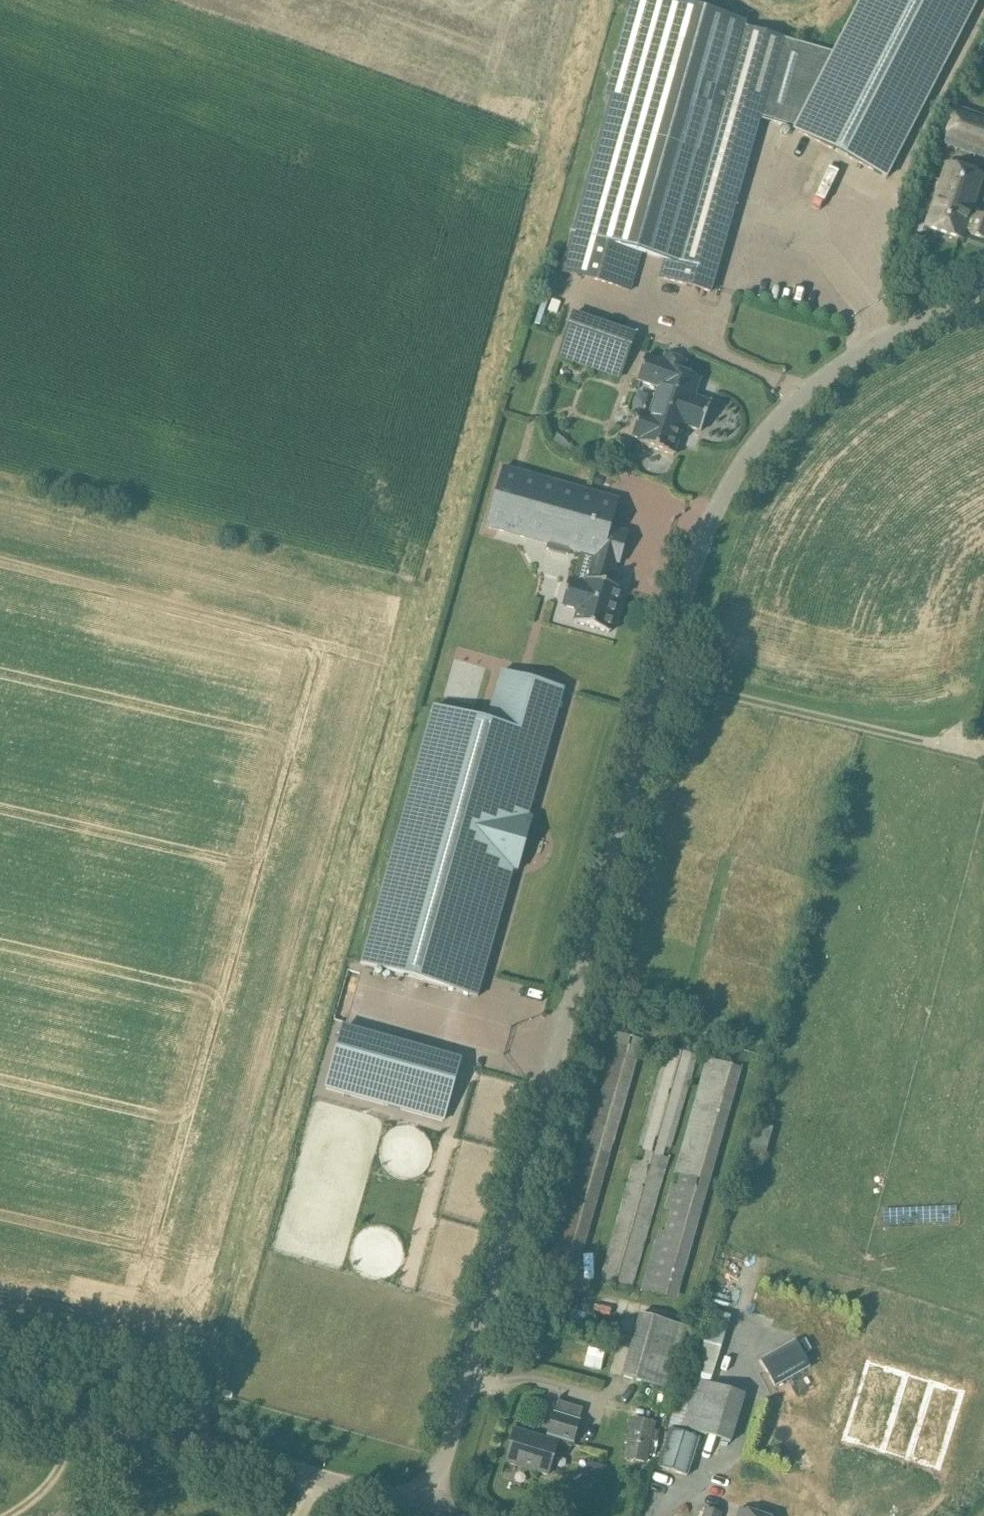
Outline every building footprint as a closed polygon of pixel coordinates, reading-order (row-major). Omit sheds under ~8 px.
[(833,54),(744,29),(746,24),(660,0),(633,0),(605,97),(610,99),(561,271),(630,291),(641,253),(664,260),(659,279),(710,293),(760,120),(794,130),(794,131),(886,178),(978,0),(861,0),(833,54)] [(957,107),(944,145),(983,159),(983,117),(957,107)] [(949,163),(924,227),(960,240),(964,230),(970,233),(970,235),(983,240),(983,238),(983,218),(977,216),(976,218),(969,216),(983,177),(983,176),(949,163)] [(636,334),(573,312),(558,358),(620,379),(636,334)] [(662,363),(645,357),(637,381),(659,389),(649,416),(640,413),(631,437),(641,440),(639,444),(674,456),(684,426),(701,432),(711,404),(694,398),(700,380),(681,374),(685,365),(664,357),(662,363)] [(569,446),(555,433),(549,439),(563,452),(569,446)] [(578,611),(574,624),(609,634),(621,590),(609,587),(615,564),(619,565),(628,534),(611,529),(618,501),(503,469),(486,527),(549,545),(547,550),(568,555),(569,551),(595,558),(589,581),(587,581),(585,586),(568,581),(561,606),(578,611)] [(517,872),(532,818),(528,817),(564,690),(501,673),(486,723),(433,708),(361,965),(478,998),(513,871),(517,872)] [(345,1026),(330,1091),(453,1120),(469,1056),(345,1026)] [(649,1045),(602,1033),(537,1278),(584,1291),(649,1045)] [(696,1062),(667,1053),(600,1290),(630,1298),(696,1062)] [(749,1074),(710,1063),(644,1305),(683,1316),(749,1074)] [(730,1315),(705,1308),(670,1424),(732,1442),(746,1395),(711,1383),(730,1315)] [(688,1326),(639,1312),(622,1375),(671,1388),(688,1326)] [(811,1350),(806,1340),(798,1344),(795,1340),(760,1360),(776,1387),(810,1366),(804,1354),(811,1350)] [(868,1362),(844,1439),(939,1469),(963,1392),(868,1362)] [(581,1408),(558,1402),(550,1430),(547,1440),(515,1430),(506,1462),(547,1475),(557,1444),(570,1447),(573,1437),(581,1408)] [(656,1425),(635,1419),(626,1457),(647,1462),(656,1425)] [(698,1438),(669,1429),(657,1468),(686,1476),(698,1438)]
